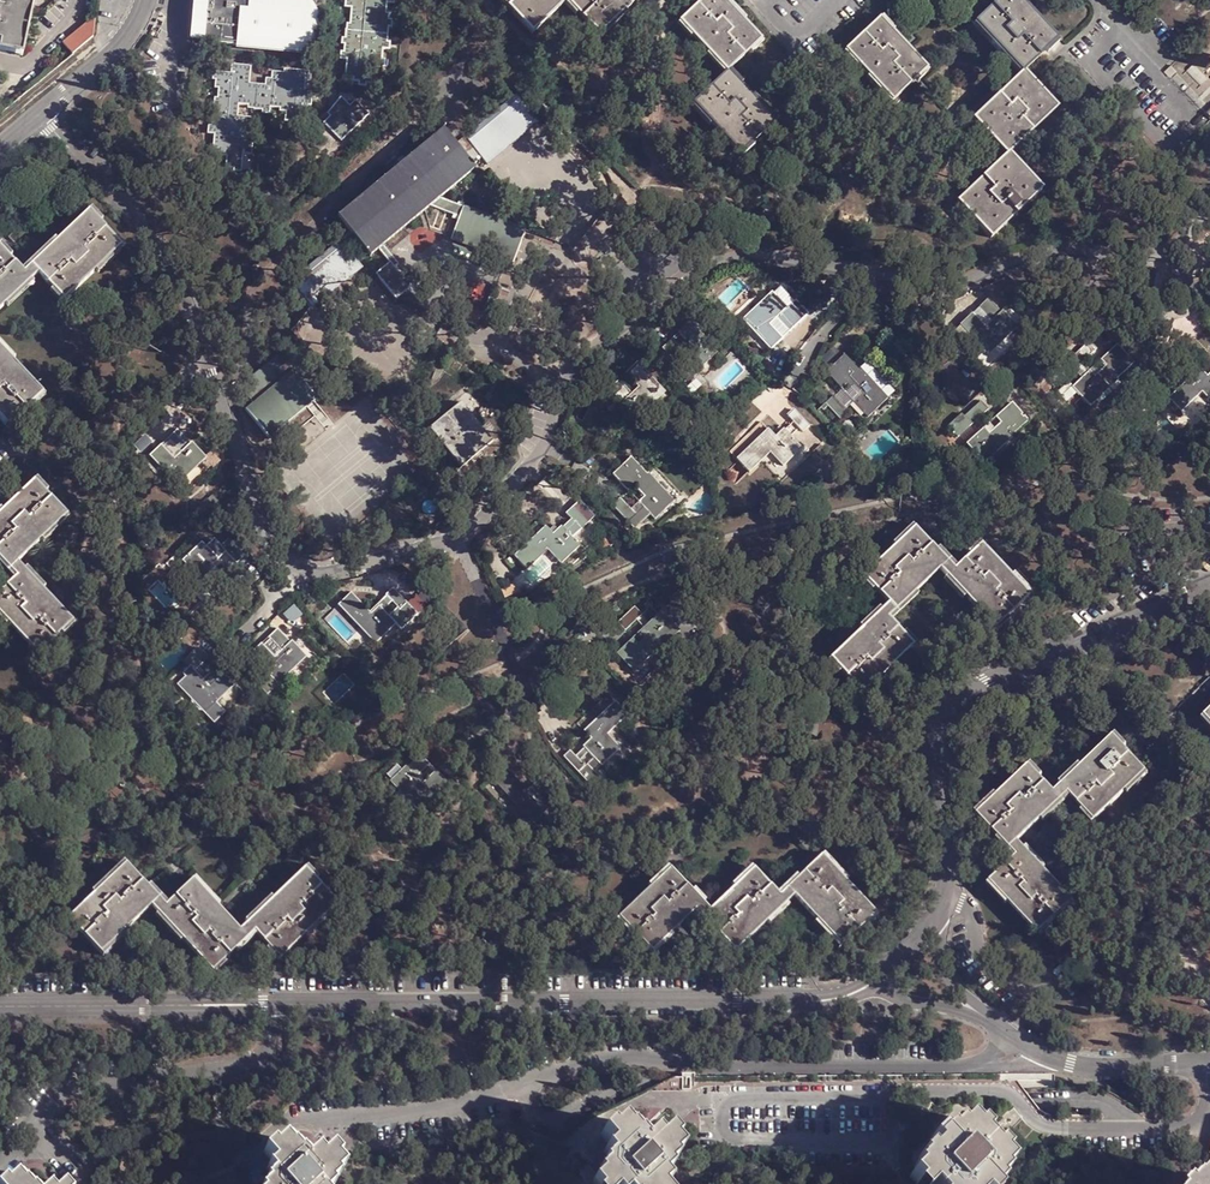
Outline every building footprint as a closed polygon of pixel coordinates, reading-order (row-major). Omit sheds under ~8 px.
[(11,48),(34,53),(42,15),(35,13),(38,0),(0,0),(0,46),(11,48)] [(35,13),(42,15),(45,0),(38,0),(35,13)] [(207,5),(197,5),(193,39),(268,45),(272,11),(248,10),(239,9),(240,0),(207,0),(207,5)] [(239,9),(248,10),(249,0),(240,0),(239,9)] [(351,16),(356,17),(352,38),(349,38),(347,66),(351,67),(350,84),(363,87),(364,90),(379,90),(381,71),(385,72),(387,57),(384,56),(390,30),(385,27),(388,11),(391,12),(392,0),(353,0),(351,16)] [(551,21),(532,0),(500,0),(534,36),(551,21)] [(551,21),(568,5),(563,0),(532,0),(551,21)] [(600,38),(642,0),(604,0),(601,2),(599,0),(573,0),(568,5),(600,38)] [(702,5),(750,56),(767,41),(727,0),(707,0),(702,5)] [(999,8),(1046,58),(1062,43),(1020,0),(1007,0),(999,8)] [(686,22),(732,72),(750,56),(702,5),(686,22)] [(276,7),(273,45),(301,48),(303,36),(307,35),(308,22),(304,21),(305,9),(276,7)] [(980,26),(1028,76),(1046,58),(999,8),(980,26)] [(60,45),(70,58),(92,40),(95,16),(60,45)] [(848,54),(898,106),(917,87),(893,63),(908,44),(885,19),(848,54)] [(908,44),(893,63),(917,87),(933,69),(908,44)] [(1175,77),(1209,113),(1209,44),(1175,77)] [(34,53),(11,48),(10,55),(33,60),(34,53)] [(467,63),(446,80),(463,98),(484,81),(467,63)] [(224,172),(242,172),(243,155),(250,156),(251,140),(246,139),(248,120),(235,117),(236,107),(253,108),(253,113),(270,113),(271,109),(286,111),(285,122),(302,124),(305,109),(313,110),(314,95),(305,93),(307,76),(288,75),(288,81),(272,79),(270,89),(264,88),(263,95),(246,91),(248,71),(232,69),(231,79),(216,79),(215,93),(218,94),(216,109),(212,109),(208,137),(213,139),(212,157),(225,157),(224,172)] [(732,72),(696,106),(745,155),(780,122),(764,104),(746,121),(731,106),(749,88),(732,72)] [(1028,76),(1003,99),(1021,115),(1044,92),(1028,76)] [(764,104),(749,88),(731,106),(746,121),(764,104)] [(978,123),(1011,156),(1059,109),(1044,92),(1021,115),(1003,99),(978,123)] [(518,95),(467,139),(490,167),(541,124),(518,95)] [(290,282),(313,308),(365,268),(351,250),(359,242),(372,256),(432,206),(460,218),(453,242),(514,264),(526,230),(441,198),(477,169),(444,130),(339,217),(351,231),(290,282)] [(1011,156),(986,179),(1004,196),(1027,173),(1011,156)] [(986,179),(960,205),(994,238),(1043,191),(1027,173),(1004,196),(986,179)] [(40,276),(61,299),(122,248),(90,213),(23,272),(0,246),(0,247),(0,310),(40,276)] [(745,319),(773,346),(783,338),(772,323),(778,319),(789,332),(799,322),(771,293),(745,319)] [(971,317),(962,325),(989,354),(1016,328),(988,300),(977,309),(991,324),(984,332),(971,317)] [(1087,341),(1069,357),(1076,365),(1078,364),(1084,372),(1071,384),(1089,404),(1135,363),(1117,343),(1099,359),(1105,366),(1094,375),(1081,361),(1094,349),(1087,341)] [(44,397),(0,348),(0,419),(9,429),(44,397)] [(246,410),(271,439),(319,399),(280,353),(240,386),(254,403),(246,410)] [(850,353),(830,372),(841,387),(847,382),(857,394),(853,398),(869,416),(889,396),(863,368),(850,353)] [(896,389),(870,361),(863,368),(889,396),(896,389)] [(619,378),(611,386),(635,414),(662,388),(636,363),(628,371),(639,384),(631,390),(619,378)] [(1171,399),(1183,413),(1207,394),(1209,398),(1209,374),(1209,375),(1203,369),(1171,399)] [(832,394),(827,401),(841,418),(848,412),(832,394)] [(980,399),(963,414),(970,423),(987,408),(980,399)] [(462,402),(429,430),(462,469),(495,441),(462,402)] [(985,426),(966,441),(983,461),(1026,422),(1009,404),(994,416),(1000,423),(989,431),(985,426)] [(795,407),(787,415),(802,430),(810,423),(795,407)] [(771,429),(737,460),(749,475),(771,455),(784,470),(805,452),(784,427),(775,435),(771,429)] [(163,444),(153,456),(178,484),(205,457),(182,429),(171,437),(181,451),(174,456),(163,444)] [(639,502),(654,517),(673,499),(632,455),(612,473),(628,489),(634,484),(645,495),(639,502)] [(34,476),(0,507),(0,563),(10,574),(22,564),(18,560),(68,514),(34,476)] [(631,510),(621,499),(613,508),(628,522),(644,507),(639,502),(631,510)] [(547,527),(516,558),(528,571),(549,551),(562,564),(580,547),(572,539),(580,532),(590,523),(573,505),(565,514),(571,520),(555,535),(547,527)] [(1146,520),(1157,545),(1177,537),(1166,512),(1146,520)] [(824,656),(857,691),(909,646),(885,616),(935,572),(990,629),(1028,597),(978,545),(950,569),(911,527),(859,574),(881,602),(824,656)] [(232,538),(223,546),(239,562),(245,555),(232,538)] [(203,541),(183,558),(226,605),(245,586),(230,567),(220,576),(210,563),(217,556),(203,541)] [(0,589),(0,611),(39,652),(74,620),(22,564),(10,574),(13,577),(0,589)] [(393,587),(385,595),(400,611),(408,602),(393,587)] [(351,591),(339,603),(376,643),(397,623),(379,604),(371,611),(351,591)] [(418,594),(410,602),(420,612),(428,604),(418,594)] [(632,640),(617,655),(635,670),(675,630),(667,620),(660,612),(642,629),(648,634),(636,644),(632,640)] [(676,612),(667,620),(675,630),(684,637),(693,630),(676,612)] [(279,628),(254,652),(267,668),(255,680),(267,693),(304,656),(279,628)] [(209,657),(182,683),(208,708),(235,685),(224,673),(211,685),(204,676),(215,664),(209,657)] [(651,661),(636,676),(646,689),(661,674),(651,661)] [(582,747),(602,768),(622,748),(610,734),(628,716),(616,705),(586,735),(589,740),(582,747)] [(1209,730),(1209,711),(1201,720),(1209,730)] [(1033,936),(1069,903),(1016,842),(1067,797),(1093,822),(1147,776),(1115,741),(1052,795),(1027,769),(975,815),(1012,860),(988,883),(1033,936)] [(571,751),(564,758),(577,773),(584,765),(571,751)] [(420,753),(390,782),(419,809),(448,783),(436,770),(422,783),(416,776),(429,763),(420,753)] [(551,767),(544,774),(558,787),(564,781),(551,767)] [(618,906),(648,943),(697,905),(732,947),(796,897),(840,949),(876,918),(826,856),(782,894),(757,866),(709,904),(673,862),(618,906)] [(68,919),(101,955),(153,908),(212,970),(253,932),(278,959),(338,905),(306,870),(240,929),(194,878),(166,903),(127,864),(68,919)] [(1000,1182),(998,1179),(1005,1172),(1003,1169),(1010,1162),(1003,1154),(1005,1152),(998,1144),(995,1147),(985,1134),(986,1132),(978,1124),(976,1126),(968,1119),(961,1126),(957,1125),(952,1131),(949,1129),(942,1136),(937,1133),(930,1141),(935,1147),(931,1152),(928,1149),(921,1157),(922,1159),(914,1166),(916,1169),(910,1176),(917,1183),(998,1183),(1000,1182)] [(668,1181),(664,1176),(671,1168),(669,1166),(677,1159),(676,1155),(681,1150),(675,1140),(677,1138),(670,1131),(660,1139),(654,1133),(646,1142),(639,1133),(636,1135),(630,1127),(627,1129),(621,1120),(613,1129),(610,1126),(601,1134),(612,1145),(606,1151),(611,1157),(604,1163),(606,1167),(598,1173),(600,1176),(593,1182),(594,1183),(666,1183),(668,1181)] [(333,1183),(340,1177),(339,1174),(345,1168),(337,1158),(340,1155),(332,1148),(324,1156),(319,1150),(309,1159),(302,1150),(299,1151),(295,1144),(292,1146),(286,1138),(276,1146),(274,1143),(265,1152),(275,1163),(269,1168),(275,1175),(267,1181),(270,1183),(269,1183),(333,1183)] [(27,1179),(25,1181),(18,1173),(11,1182),(8,1178),(3,1183),(31,1183),(27,1179)]
